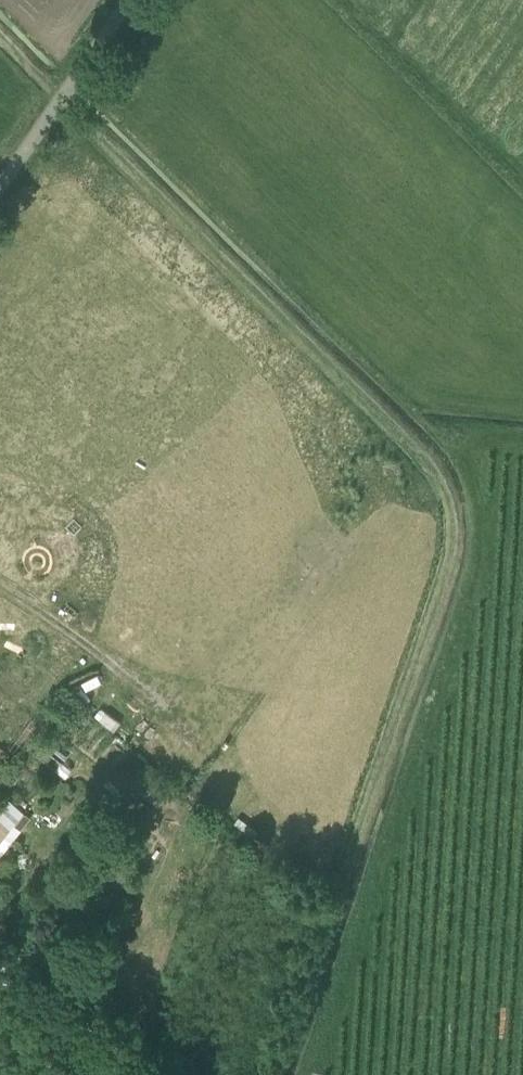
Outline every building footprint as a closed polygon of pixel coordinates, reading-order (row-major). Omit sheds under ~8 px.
[(101,717),(114,727),(120,720),(106,709),(101,717)] [(117,728),(77,726),(76,760),(115,762),(117,728)] [(29,817),(9,801),(0,812),(0,855),(29,817)]
